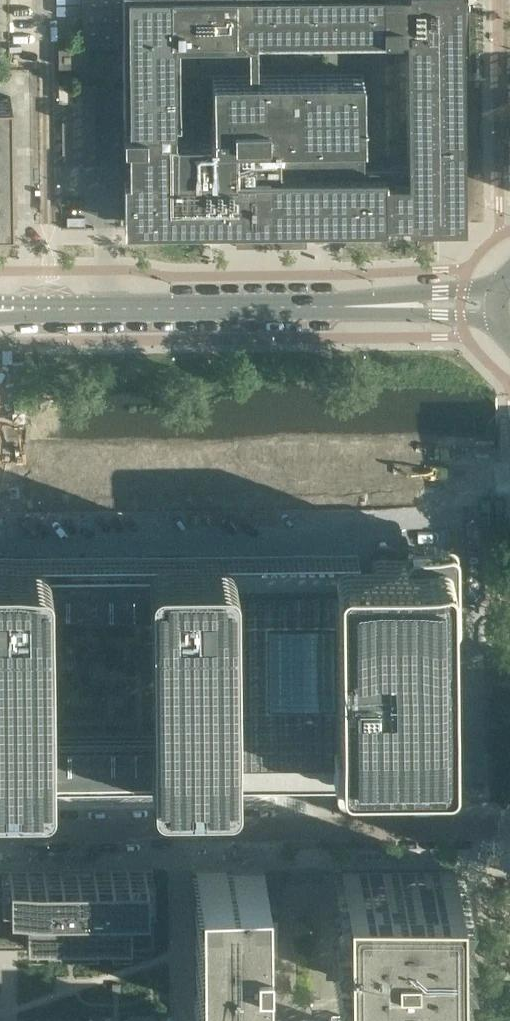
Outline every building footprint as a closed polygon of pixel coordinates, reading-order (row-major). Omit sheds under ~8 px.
[(463,81),(462,0),(82,0),(82,46),(59,47),(59,66),(89,65),(89,42),(123,42),(124,142),(131,142),(132,175),(131,177),(124,177),(124,226),(236,225),(236,221),(237,221),(237,246),(306,246),(306,224),(385,223),(385,218),(397,218),(408,218),(408,223),(464,222),(463,81)] [(79,23),(79,14),(67,15),(67,23),(79,23)] [(67,28),(67,40),(77,40),(76,28),(67,28)] [(80,80),(79,91),(95,93),(97,82),(80,80)] [(72,100),(72,83),(59,83),(59,100),(72,100)] [(0,96),(0,224),(8,224),(12,224),(12,161),(11,96),(0,96)] [(85,226),(85,216),(67,216),(67,226),(85,226)] [(59,766),(147,766),(351,764),(350,704),(376,704),(377,753),(380,756),(443,756),(449,751),(448,624),(446,620),(444,617),(440,615),(430,616),(431,582),(430,551),(425,547),(374,547),(369,553),(368,568),(354,569),(353,556),(197,556),(194,553),(190,550),(148,551),(145,554),(144,557),(48,557),(48,555),(45,552),(1,553),(0,553),(0,767),(59,766)] [(385,979),(414,979),(454,979),(456,979),(456,976),(467,976),(456,955),(455,937),(466,937),(455,924),(455,906),(466,906),(455,892),(455,891),(466,869),(455,869),(455,867),(342,868),(342,870),(331,871),(342,891),(342,909),(332,910),(342,923),(343,941),(332,941),(343,955),(343,956),(332,977),(343,977),(343,980),(385,979)] [(274,946),(274,919),(264,919),(264,869),(200,870),(196,870),(196,872),(203,872),(203,885),(198,886),(197,893),(198,899),(204,901),(204,904),(204,915),(198,916),(197,923),(198,929),(204,931),(204,945),(198,946),(197,953),(198,959),(204,961),(204,975),(199,976),(198,983),(199,989),(205,990),(205,1003),(197,1003),(197,1006),(265,1005),(265,946),(274,946)] [(0,872),(0,949),(156,947),(155,870),(0,872)]
